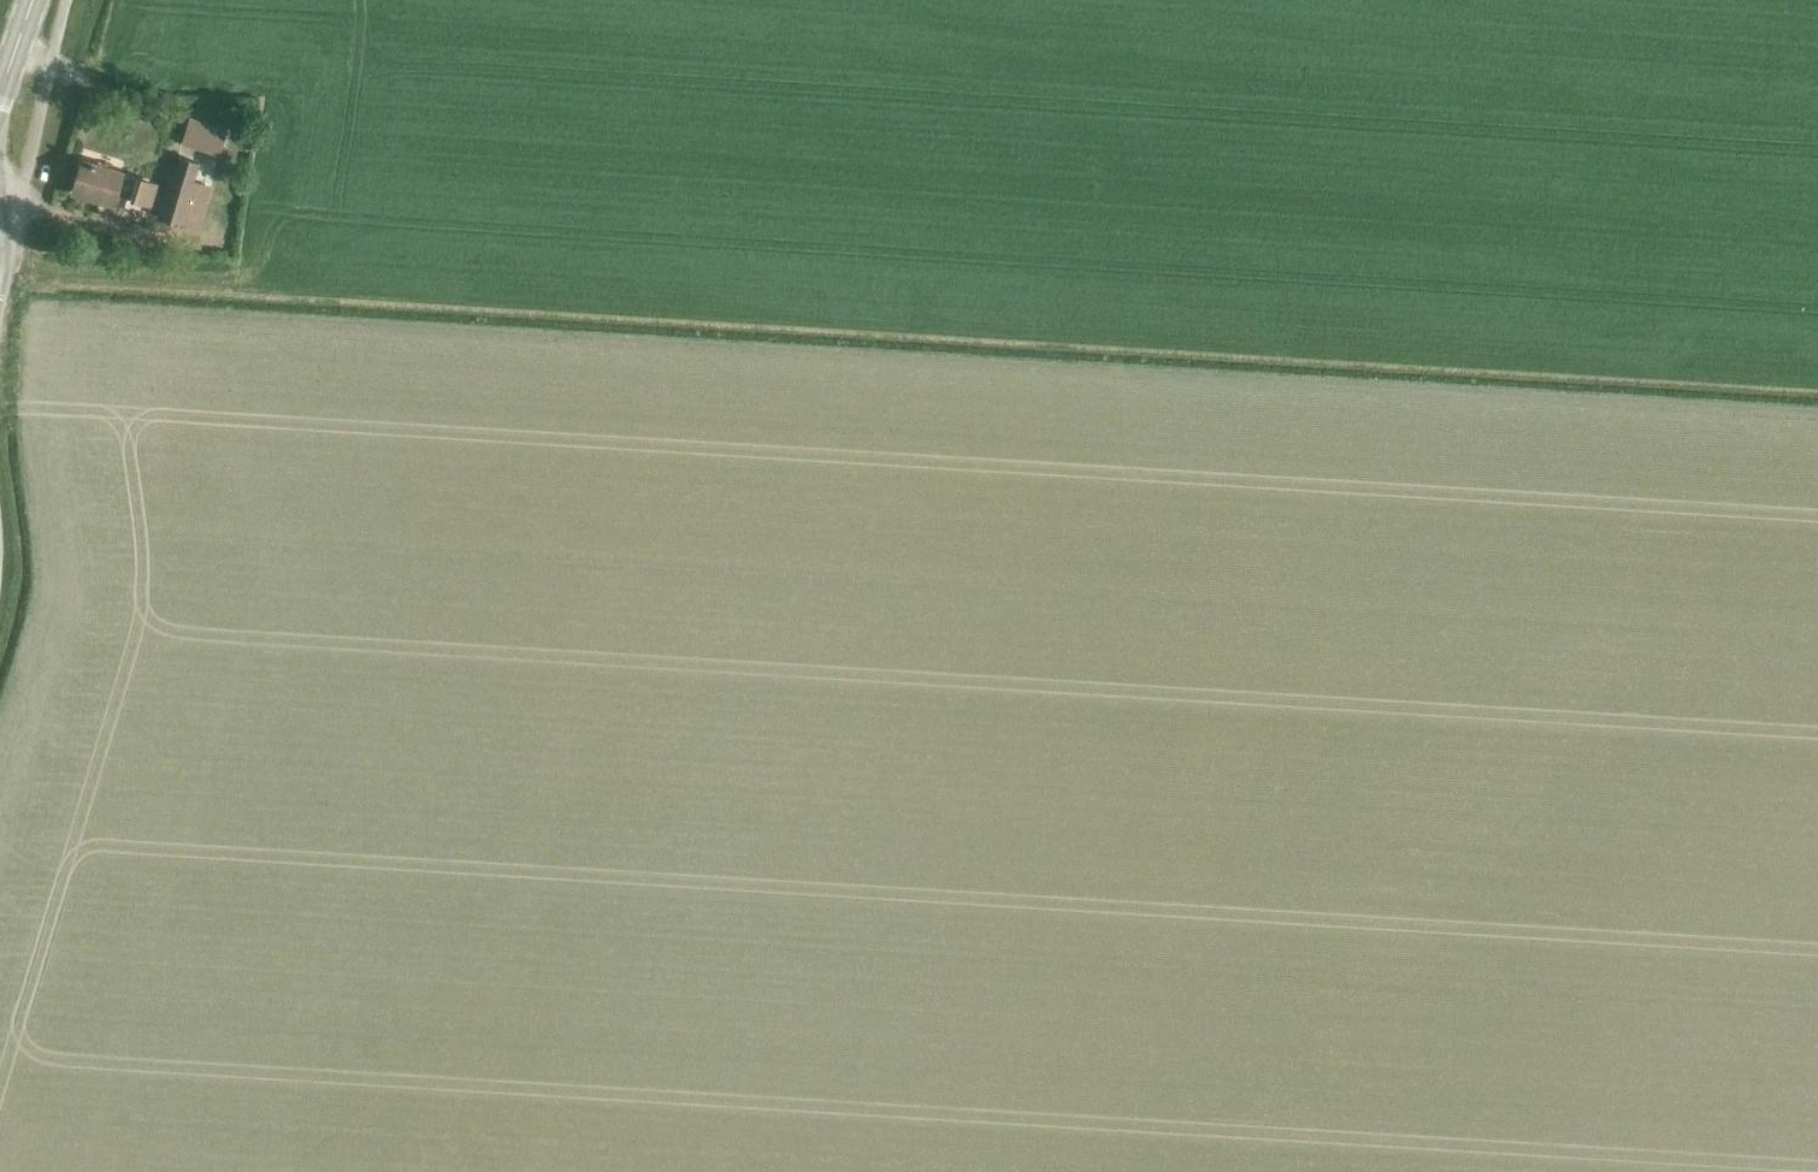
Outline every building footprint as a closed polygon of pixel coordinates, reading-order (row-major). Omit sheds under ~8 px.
[(219,155),(226,132),(189,121),(182,144),(219,155)] [(180,224),(199,163),(178,157),(159,217),(180,224)] [(148,205),(154,185),(82,163),(73,192),(123,207),(126,198),(148,205)]
